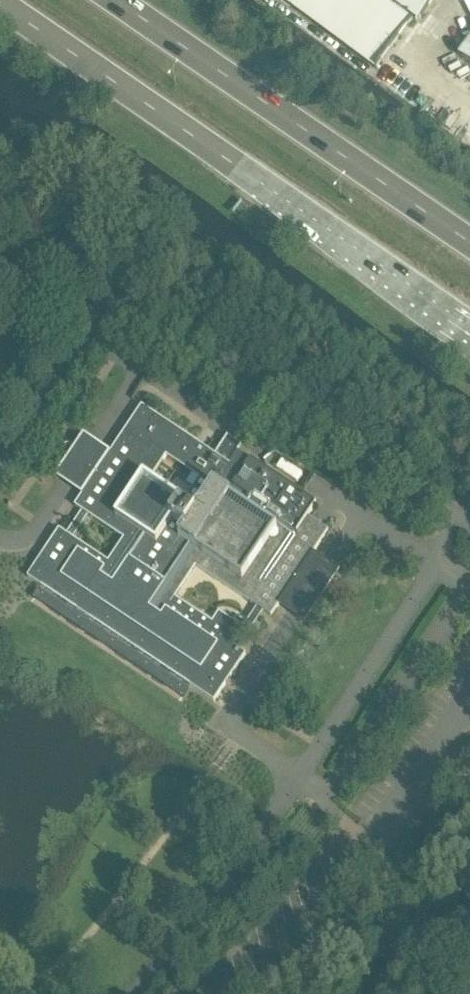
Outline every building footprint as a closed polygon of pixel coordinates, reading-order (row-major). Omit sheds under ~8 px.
[(375,70),(411,21),(419,20),(434,0),(280,0),(375,70)] [(469,64),(469,42),(459,56),(469,64)] [(105,466),(98,476),(88,492),(85,490),(74,507),(82,512),(66,535),(59,530),(27,578),(41,587),(190,687),(214,703),(246,655),(238,650),(263,612),(270,617),(282,600),(279,599),(290,582),(309,554),(311,555),(328,531),(308,518),(316,505),(239,453),(237,452),(229,465),(186,436),(173,427),(158,417),(141,406),(109,455),(111,457),(105,466)]
